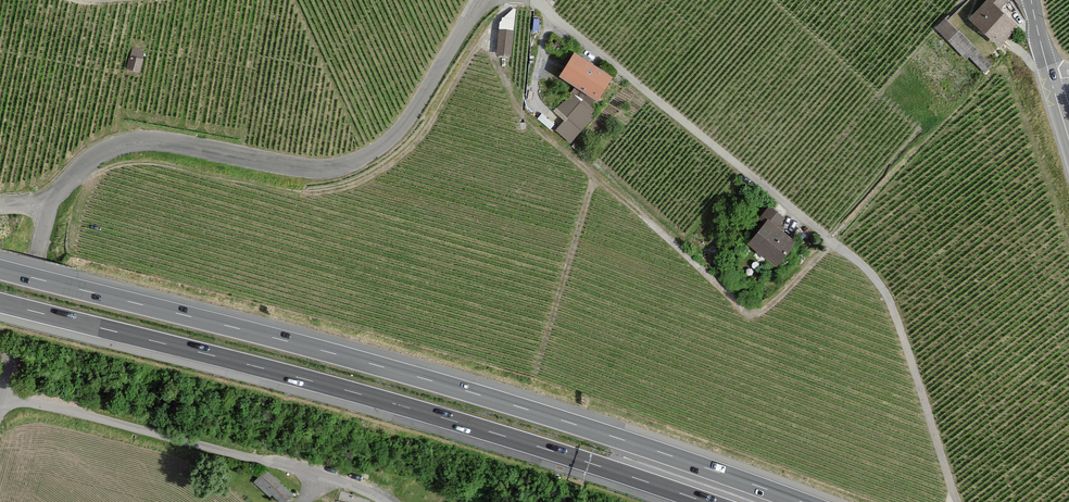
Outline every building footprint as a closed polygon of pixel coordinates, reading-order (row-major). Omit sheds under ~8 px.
[(969,18),(997,46),(1017,25),(1000,8),(1008,0),(987,0),(969,18)] [(946,16),(937,25),(983,74),(992,64),(946,16)] [(512,31),(498,30),(496,54),(509,55),(512,31)] [(132,47),(127,67),(141,71),(146,50),(132,47)] [(609,75),(572,51),(557,75),(595,99),(609,75)] [(595,114),(572,94),(557,110),(567,118),(556,131),(570,143),(595,114)] [(768,218),(748,241),(775,265),(796,240),(780,227),(786,219),(771,206),(764,214),(768,218)] [(253,481),(270,496),(272,493),(282,501),(284,501),(292,493),(264,469),(253,481)]
